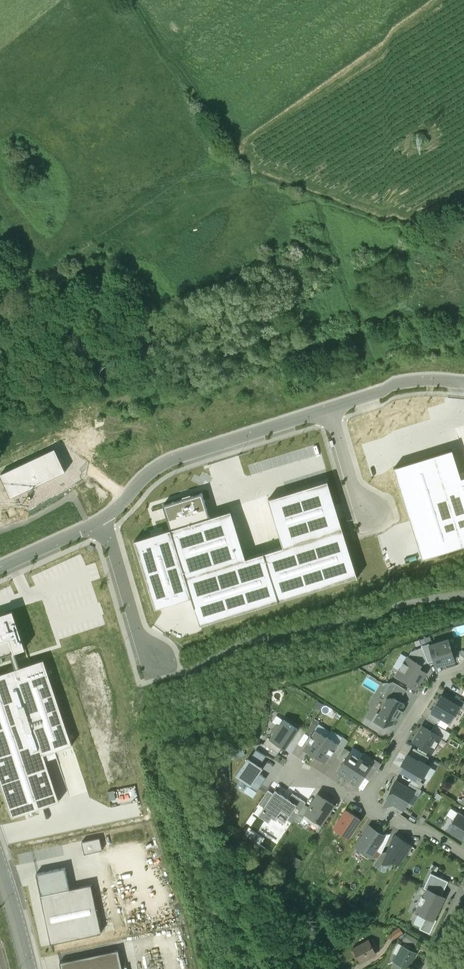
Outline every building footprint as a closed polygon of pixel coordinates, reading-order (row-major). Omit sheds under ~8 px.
[(0,485),(0,519),(0,520),(15,514),(10,503),(16,501),(13,493),(67,468),(56,445),(1,471),(6,482),(0,485)] [(394,468),(422,560),(463,547),(463,478),(461,479),(452,450),(394,468)] [(171,526),(135,537),(156,605),(192,594),(201,621),(279,597),(279,598),(280,598),(280,597),(357,573),(357,574),(358,574),(328,477),(269,496),(284,543),(265,549),(264,548),(264,549),(246,555),(231,507),(210,514),(203,489),(164,501),(171,526)] [(11,651),(16,649),(26,646),(13,608),(2,611),(2,613),(0,614),(0,654),(11,651)] [(448,639),(430,644),(436,665),(454,660),(448,639)] [(411,651),(408,656),(421,664),(428,662),(422,646),(411,651)] [(16,649),(11,651),(16,666),(21,665),(16,649)] [(407,656),(404,662),(403,661),(399,668),(400,669),(396,674),(408,681),(407,683),(416,688),(426,672),(418,668),(421,664),(408,656),(407,656)] [(0,672),(0,777),(13,815),(60,799),(44,752),(73,743),(44,657),(21,665),(16,666),(0,672)] [(406,689),(391,680),(384,691),(388,693),(399,700),(406,689)] [(378,705),(372,714),(383,720),(384,718),(392,723),(396,717),(398,718),(403,710),(401,709),(404,703),(399,700),(388,693),(380,706),(378,705)] [(452,701),(441,695),(431,711),(449,722),(459,706),(452,701)] [(455,696),(452,701),(459,706),(463,709),(463,702),(455,696)] [(276,725),(271,732),(283,740),(286,741),(299,721),(285,712),(280,719),(278,717),(273,724),(276,725)] [(440,719),(430,713),(427,719),(435,724),(437,725),(440,719)] [(313,714),(307,724),(312,728),(318,718),(313,714)] [(315,748),(328,730),(317,722),(312,729),(311,728),(308,734),(309,734),(304,741),(315,749),(315,748)] [(437,725),(435,724),(431,731),(441,737),(446,740),(450,733),(437,725)] [(431,731),(422,726),(413,741),(431,752),(441,737),(431,731)] [(315,748),(326,755),(331,748),(332,749),(335,743),(334,743),(339,736),(328,729),(328,730),(315,748)] [(343,729),(339,736),(334,743),(335,743),(340,747),(345,740),(349,733),(343,729)] [(279,746),(283,740),(271,732),(269,730),(265,736),(279,746)] [(338,750),(344,754),(351,744),(345,740),(340,747),(338,750)] [(250,752),(260,759),(267,749),(257,742),(250,752)] [(344,754),(337,764),(348,771),(361,751),(351,744),(344,754)] [(428,757),(414,748),(409,755),(419,761),(419,760),(425,763),(428,757)] [(361,751),(348,771),(358,778),(365,768),(372,758),(361,751)] [(250,752),(249,752),(238,768),(245,772),(243,775),(251,780),(253,777),(260,782),(267,771),(260,766),(263,761),(260,759),(250,752)] [(375,753),(372,758),(365,768),(372,772),(381,757),(375,753)] [(409,755),(407,754),(401,764),(402,764),(399,770),(412,778),(418,782),(419,781),(422,776),(423,777),(429,766),(425,763),(419,760),(419,761),(409,755)] [(251,780),(243,775),(241,773),(237,779),(254,791),(260,782),(253,777),(251,780)] [(409,783),(420,789),(423,784),(419,781),(418,782),(412,778),(409,783)] [(406,788),(395,782),(385,798),(389,801),(403,809),(413,793),(413,792),(406,788)] [(289,792),(276,783),(274,786),(265,800),(259,808),(270,815),(273,810),(278,813),(279,811),(286,815),(302,792),(293,786),(289,792)] [(265,800),(274,786),(269,783),(260,797),(265,800)] [(413,792),(413,793),(418,796),(421,790),(420,789),(409,783),(406,788),(413,792)] [(311,800),(304,810),(319,820),(334,798),(319,788),(311,800)] [(304,810),(311,800),(306,797),(296,812),(301,815),(304,810)] [(403,809),(389,801),(386,806),(400,814),(403,809)] [(347,803),(335,820),(349,829),(361,812),(347,803)] [(458,812),(446,829),(463,841),(463,840),(463,816),(458,812)] [(385,828),(371,819),(358,839),(364,844),(363,845),(368,849),(370,847),(371,848),(385,828)] [(391,832),(386,828),(377,842),(382,845),(383,844),(391,832)] [(100,836),(82,840),(85,852),(103,848),(100,836)] [(411,845),(397,836),(389,848),(384,855),(398,865),(411,845)] [(389,848),(383,844),(382,845),(374,857),(380,861),(384,855),(389,848)] [(65,866),(36,872),(41,894),(70,888),(70,887),(65,866)] [(427,889),(441,896),(448,882),(431,873),(424,888),(427,889)] [(70,888),(41,894),(51,942),(101,931),(91,883),(70,887),(70,888)] [(424,897),(422,896),(418,903),(420,904),(416,911),(425,916),(433,920),(434,919),(444,897),(441,896),(427,889),(424,897)] [(436,920),(434,919),(433,920),(425,916),(419,929),(430,934),(436,920)] [(370,931),(353,940),(357,948),(359,946),(362,952),(377,944),(370,931)] [(411,937),(408,942),(416,947),(420,942),(411,937)] [(403,945),(393,962),(401,967),(403,965),(408,968),(416,952),(403,945)] [(60,960),(62,968),(123,968),(119,948),(60,960)]
